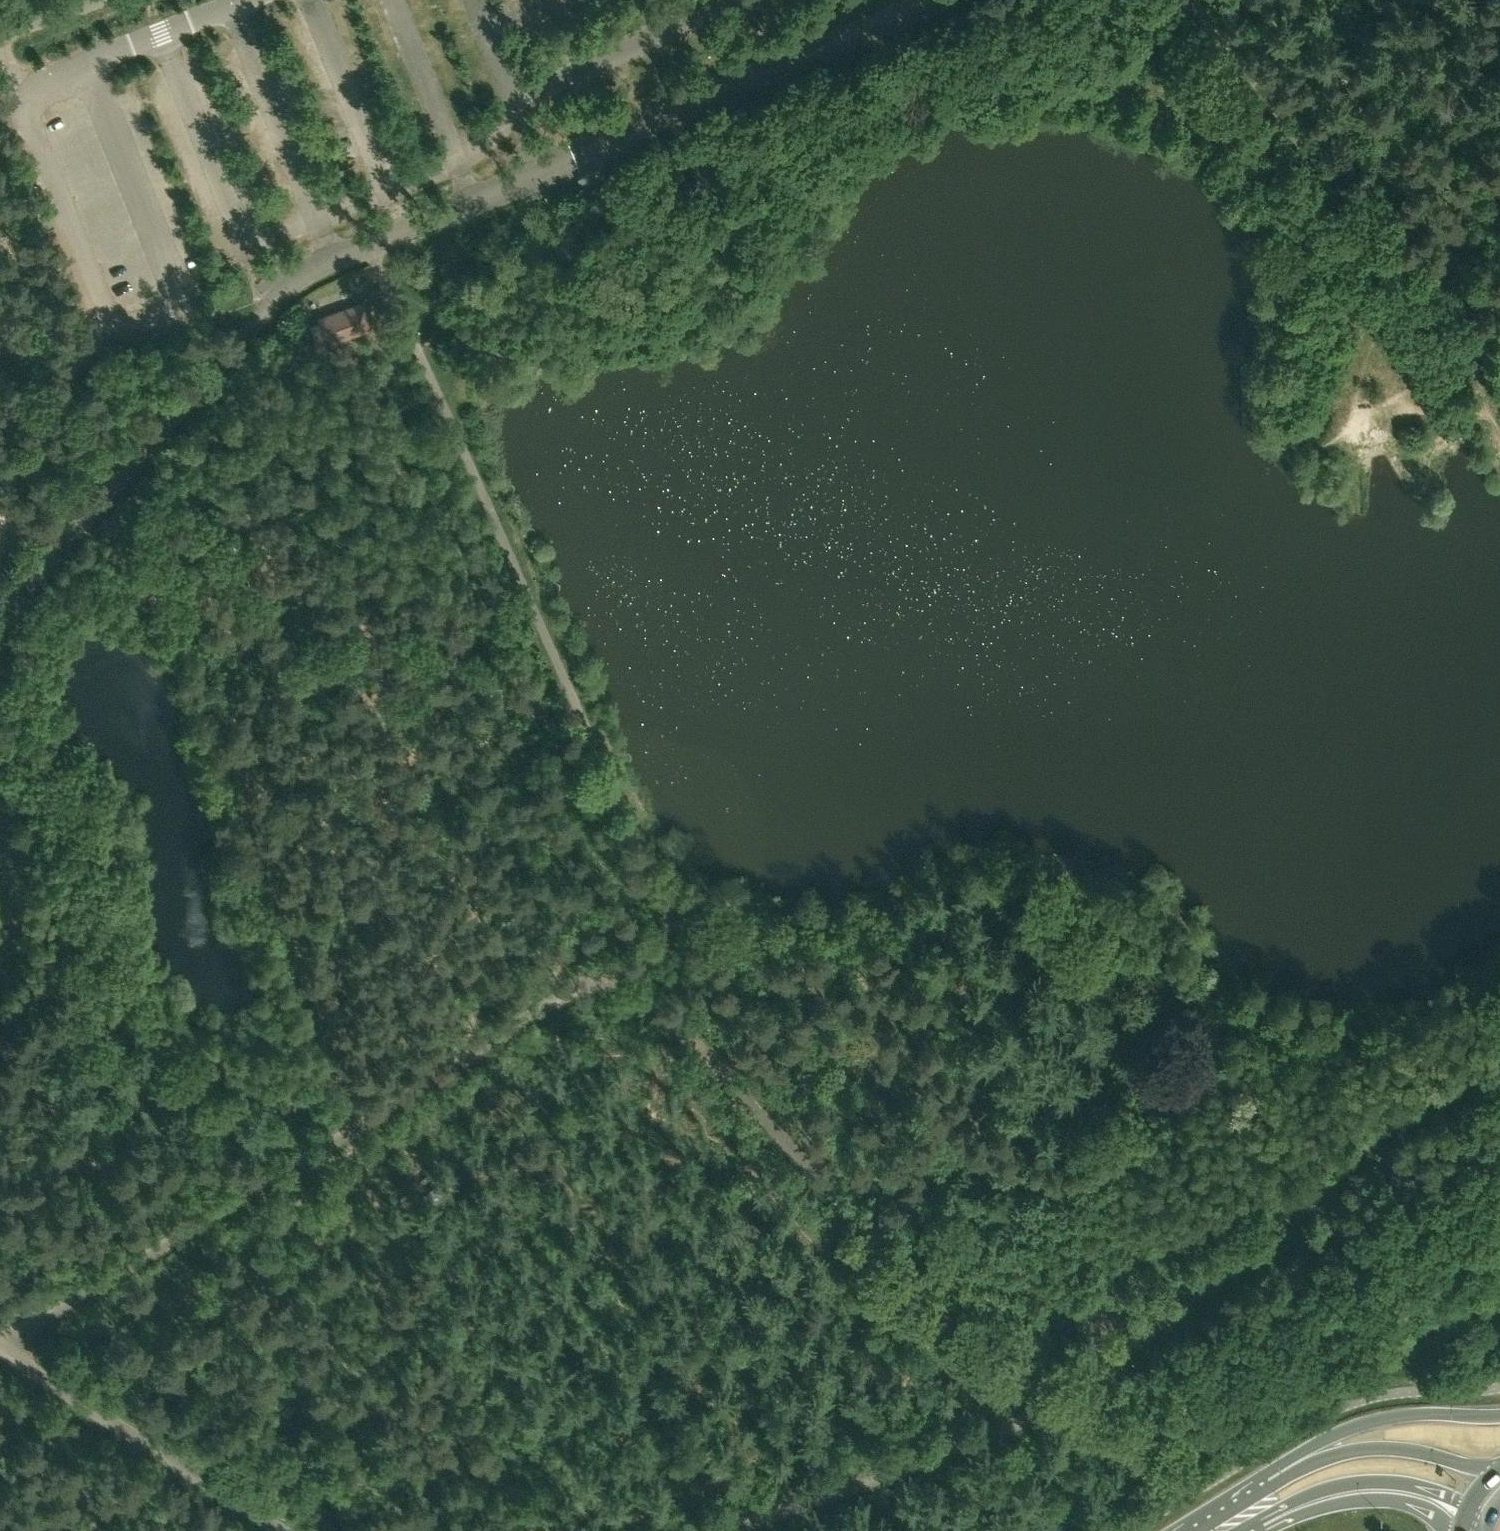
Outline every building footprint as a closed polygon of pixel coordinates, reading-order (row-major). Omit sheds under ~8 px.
[(374,325),(365,302),(354,306),(355,311),(333,318),(332,314),(320,318),(328,341),(374,325)]
